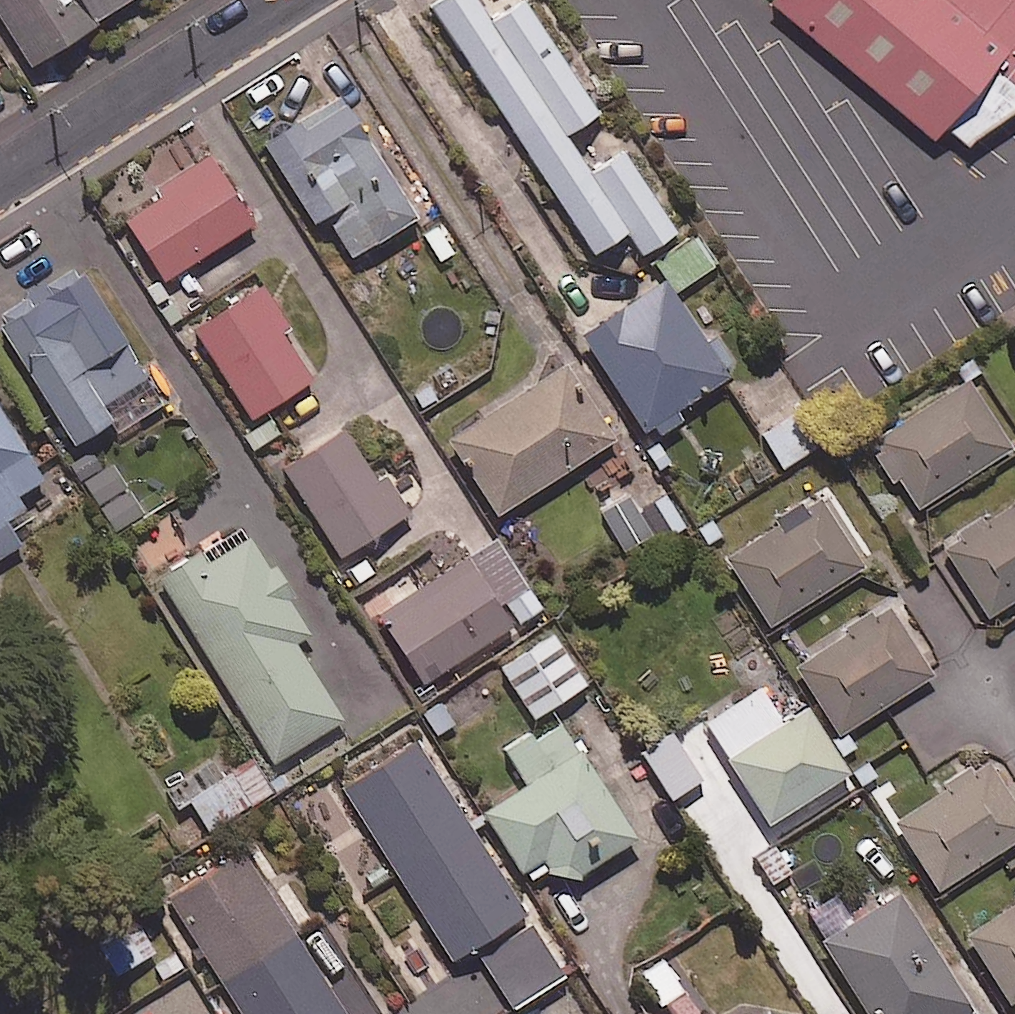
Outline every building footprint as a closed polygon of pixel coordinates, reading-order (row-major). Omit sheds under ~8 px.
[(30,59),(123,0),(0,0),(0,11),(30,59)] [(480,0),(429,0),(593,249),(625,227),(641,251),(676,228),(622,145),(589,167),(565,130),(598,109),(527,0),(515,0),(491,16),(480,0)] [(771,6),(935,144),(948,131),(970,148),(1014,117),(1014,0),(776,0),(771,6)] [(416,212),(339,90),(262,139),(312,218),(342,199),(369,241),(416,212)] [(252,219),(208,152),(155,186),(160,194),(124,217),(163,277),(252,219)] [(675,288),(716,260),(698,234),(657,261),(675,288)] [(79,264),(0,311),(0,323),(69,438),(108,415),(116,428),(162,401),(79,264)] [(728,372),(665,275),(579,330),(649,437),(681,416),(675,407),(728,372)] [(289,324),(260,279),(188,326),(247,416),(311,374),(281,329),(289,324)] [(615,435),(564,356),(447,433),(497,511),(615,435)] [(1012,444),(966,374),(871,437),(916,506),(1012,444)] [(0,406),(0,552),(21,540),(11,525),(29,514),(15,491),(41,476),(0,406)] [(785,420),(763,431),(781,468),(803,458),(785,420)] [(374,475),(344,425),(283,462),(339,553),(408,510),(383,470),(374,475)] [(143,511),(112,462),(85,479),(116,528),(143,511)] [(685,524),(664,488),(639,503),(660,538),(685,524)] [(781,525),(763,498),(728,522),(742,543),(724,555),(770,624),(865,561),(822,497),(781,525)] [(942,548),(986,616),(1014,597),(1014,501),(942,548)] [(276,558),(267,564),(248,535),(207,561),(198,547),(154,575),(272,761),(343,715),(294,639),(309,630),(287,596),(296,590),(276,558)] [(511,621),(465,552),(378,609),(424,679),(511,621)] [(934,670),(888,603),(796,666),(842,733),(934,670)] [(586,680),(552,629),(501,662),(534,714),(586,680)] [(780,718),(758,683),(703,717),(766,820),(848,770),(806,702),(780,718)] [(702,776),(676,735),(647,754),(673,794),(702,776)] [(564,971),(415,737),(342,784),(452,957),(473,943),(512,1004),(564,971)] [(577,745),(479,809),(525,880),(554,861),(566,880),(636,835),(577,745)] [(988,758),(894,819),(938,887),(1014,838),(1014,800),(988,758)] [(248,804),(230,772),(190,796),(208,827),(248,804)] [(239,847),(155,902),(172,928),(184,920),(245,1013),(348,1013),(239,847)] [(900,886),(822,932),(870,1013),(969,1013),(973,1011),(900,886)] [(155,950),(119,889),(80,912),(116,973),(155,950)] [(969,930),(1012,1001),(1014,999),(1014,902),(969,930)] [(663,956),(642,969),(671,1013),(701,1013),(663,956)]
